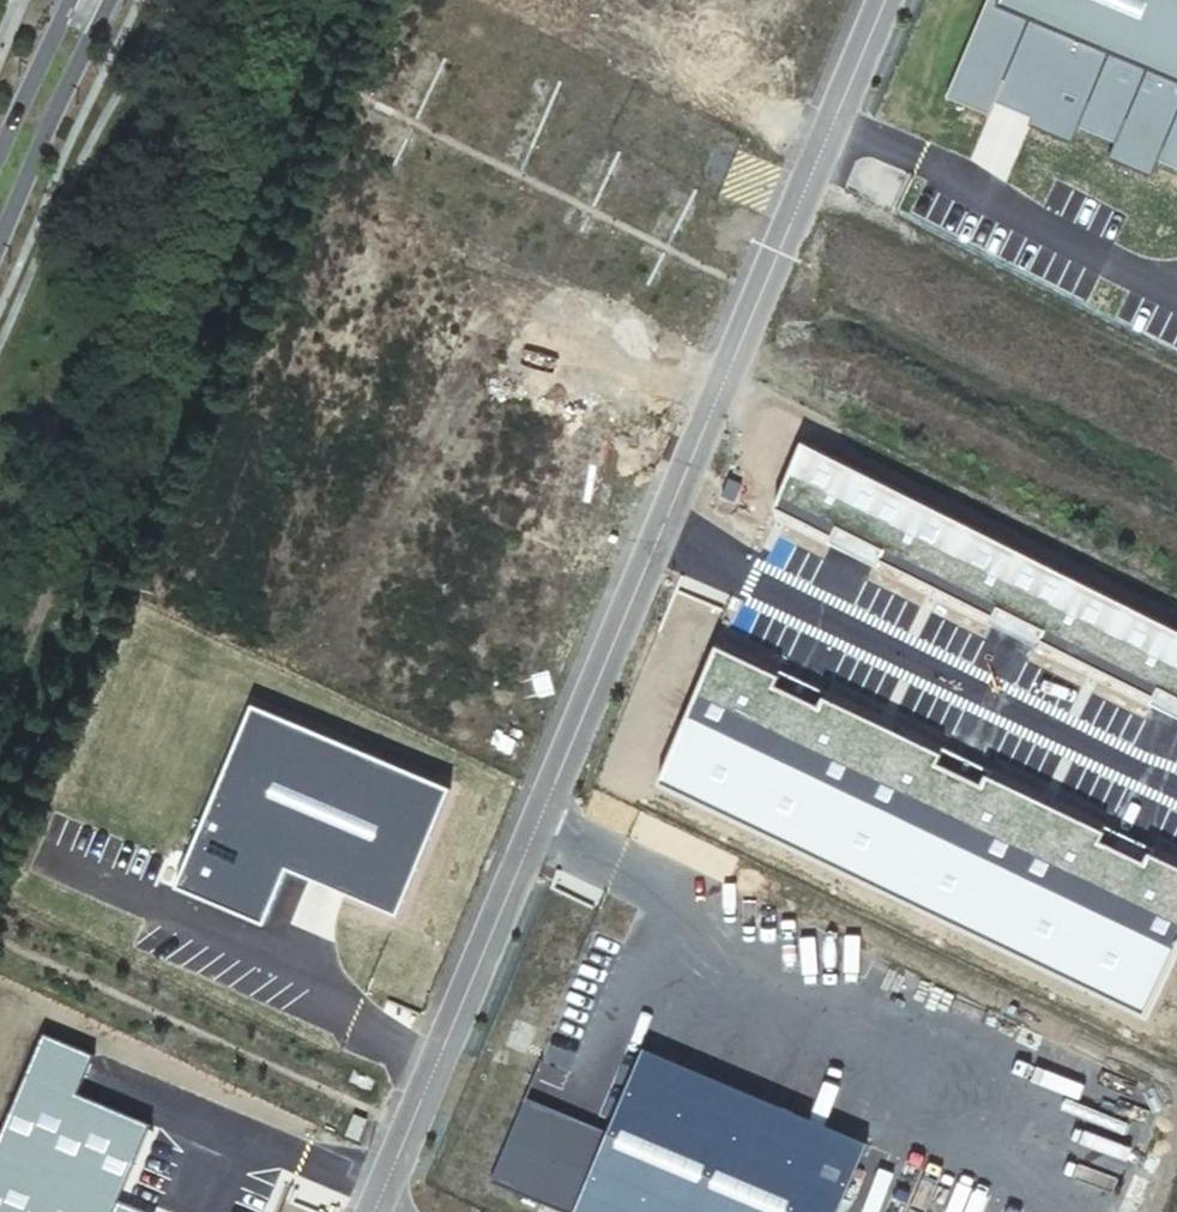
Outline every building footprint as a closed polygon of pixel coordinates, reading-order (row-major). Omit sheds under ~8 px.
[(401,919),(454,791),(255,707),(178,890),(267,928),(290,872),(401,919)] [(646,1051),(611,1134),(529,1099),(493,1184),(560,1211),(843,1211),(871,1146),(646,1051)] [(369,1121),(357,1116),(349,1137),(361,1141),(369,1121)]
